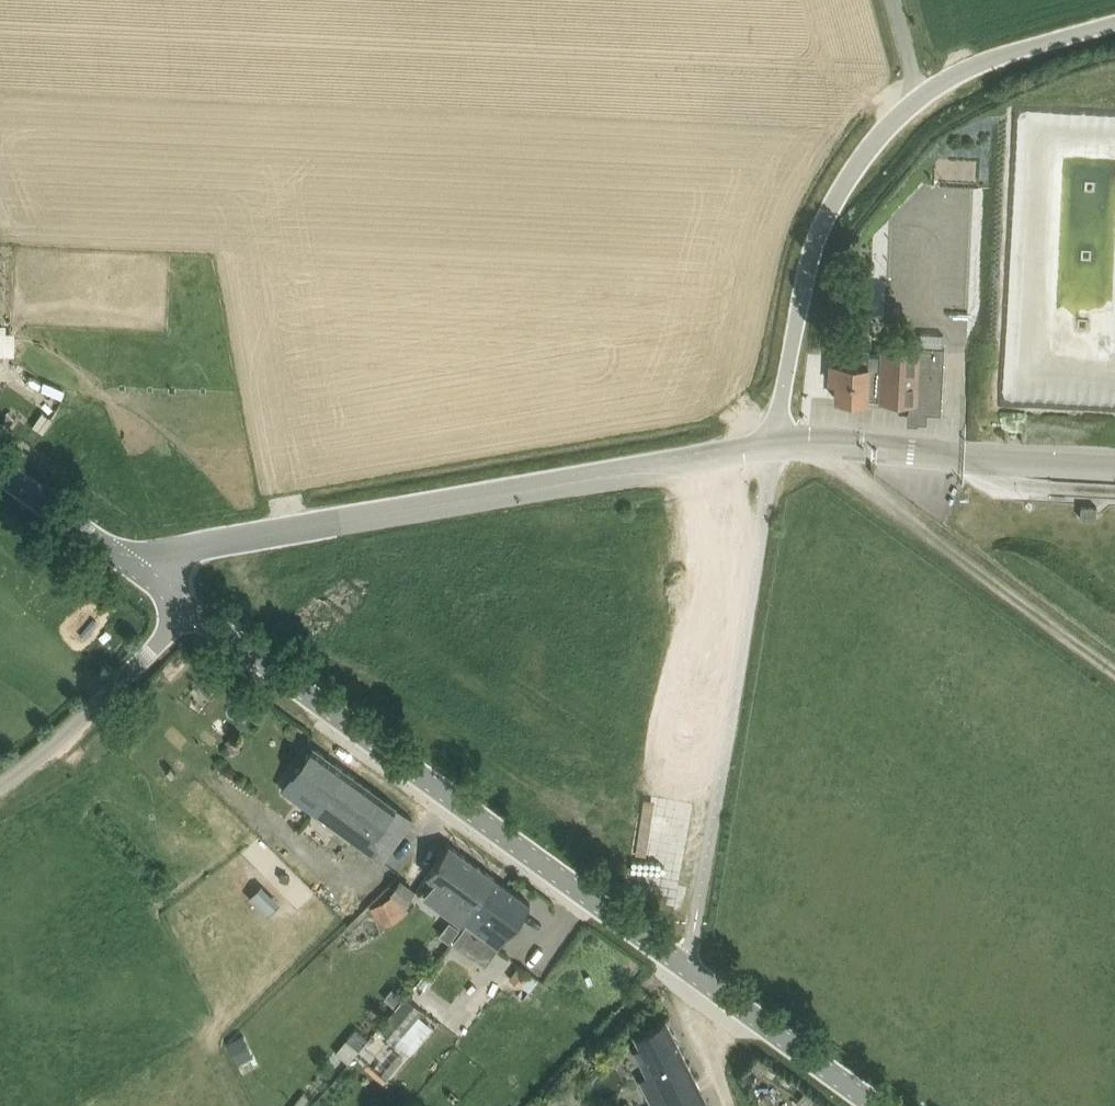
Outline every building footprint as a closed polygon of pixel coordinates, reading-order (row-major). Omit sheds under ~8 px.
[(881,399),(911,400),(910,412),(915,412),(918,415),(918,420),(927,421),(927,412),(942,412),(945,346),(919,345),(919,347),(881,346),(880,355),(870,354),(870,348),(833,347),(831,382),(837,382),(836,398),(846,399),(867,400),(868,394),(881,394),(881,399)] [(65,389),(55,385),(51,392),(61,396),(65,389)] [(1097,506),(1082,505),(1081,517),(1097,517),(1097,506)] [(397,806),(313,745),(292,774),(314,791),(305,804),(383,860),(413,818),(396,806),(397,806)] [(427,874),(435,880),(424,896),(451,915),(464,924),(452,941),(454,942),(457,940),(480,910),(475,905),(495,877),(449,844),(427,874)] [(531,903),(495,877),(475,905),(480,910),(457,940),(454,942),(485,965),(498,947),(500,949),(531,903)] [(401,879),(393,890),(406,899),(414,889),(401,879)] [(260,886),(249,895),(267,914),(277,904),(260,886)] [(370,907),(380,927),(405,913),(395,894),(370,907)] [(510,976),(522,985),(531,973),(519,964),(510,976)] [(395,1006),(404,997),(393,987),(384,997),(395,1006)] [(423,1010),(405,995),(404,997),(395,1006),(379,1026),(410,1053),(433,1027),(419,1014),(423,1010)] [(666,1018),(634,1034),(640,1046),(634,1049),(646,1075),(638,1079),(652,1105),(710,1105),(666,1018)] [(356,1027),(346,1039),(359,1050),(369,1038),(356,1027)] [(244,1036),(229,1043),(243,1072),(258,1065),(244,1036)]
